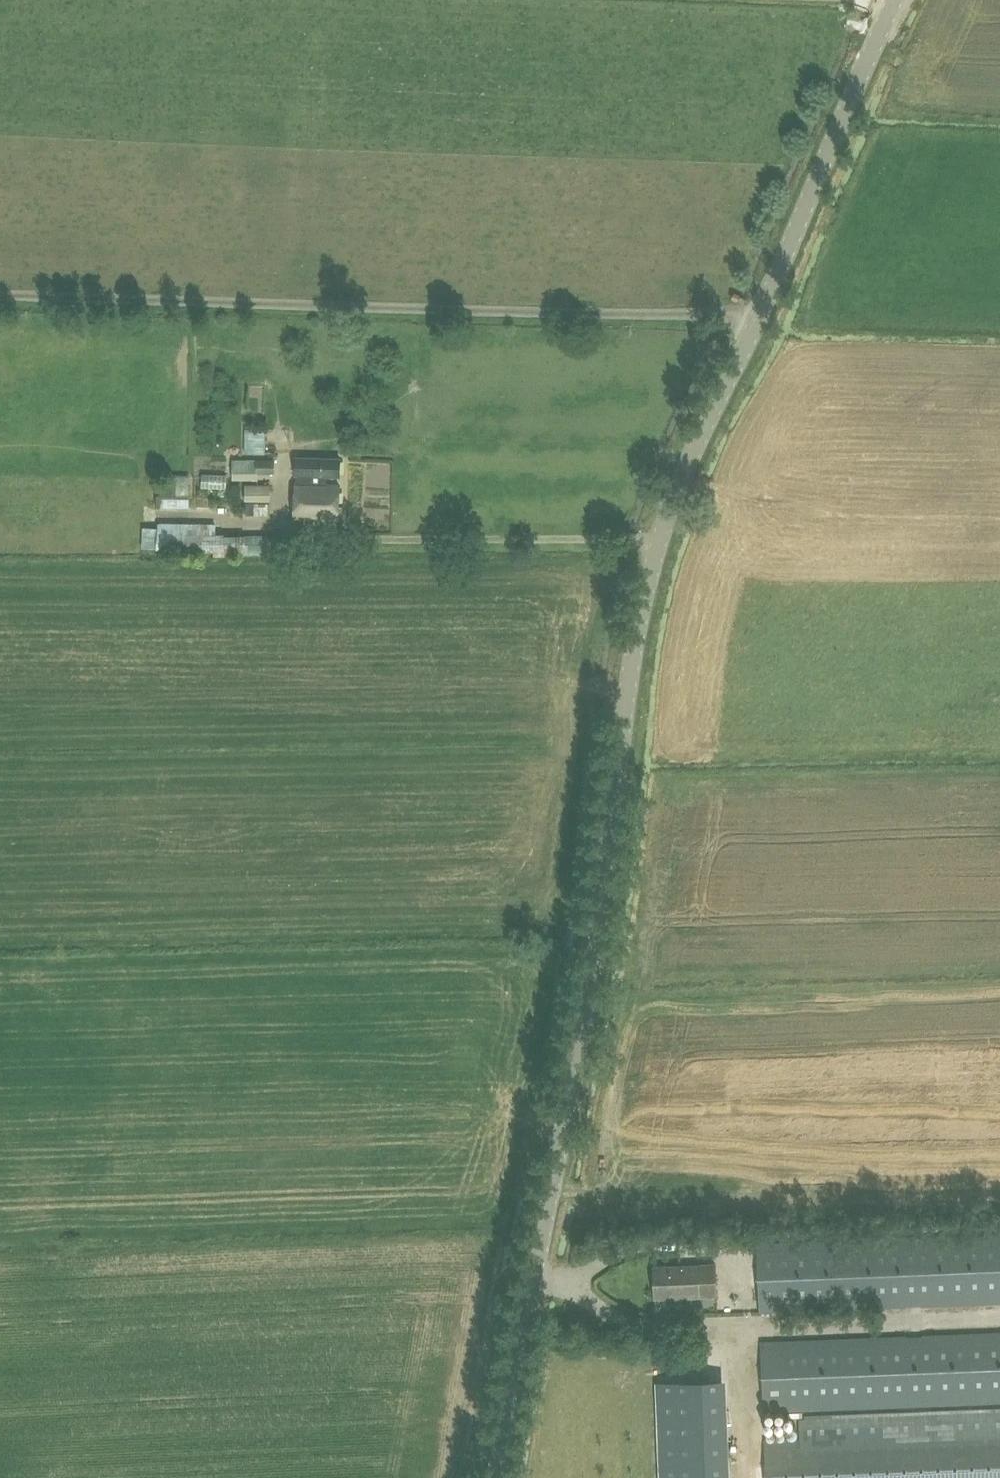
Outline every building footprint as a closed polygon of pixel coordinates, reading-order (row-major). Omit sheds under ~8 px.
[(244,453),(266,453),(266,428),(244,428),(244,453)] [(339,484),(327,484),(327,476),(341,477),(341,457),(295,456),(294,475),(296,476),(296,483),(295,517),(338,519),(339,484)] [(275,458),(233,459),(232,479),(244,479),(258,479),(258,473),(274,473),(275,458)] [(197,473),(197,485),(222,485),(223,473),(197,473)] [(189,479),(163,479),(163,495),(189,495),(189,479)] [(270,501),(270,485),(244,485),(244,501),(270,501)] [(254,513),(254,515),(268,515),(268,503),(246,503),(245,513),(254,513)] [(216,534),(216,523),(157,522),(157,550),(287,551),(288,535),(216,534)] [(756,1242),(759,1313),(999,1303),(999,1232),(756,1242)] [(654,1268),(655,1298),(716,1295),(714,1265),(654,1268)] [(760,1341),(763,1412),(999,1402),(999,1331),(760,1341)] [(658,1384),(660,1444),(721,1441),(719,1382),(658,1384)] [(766,1477),(999,1477),(999,1429),(764,1439),(766,1477)]
